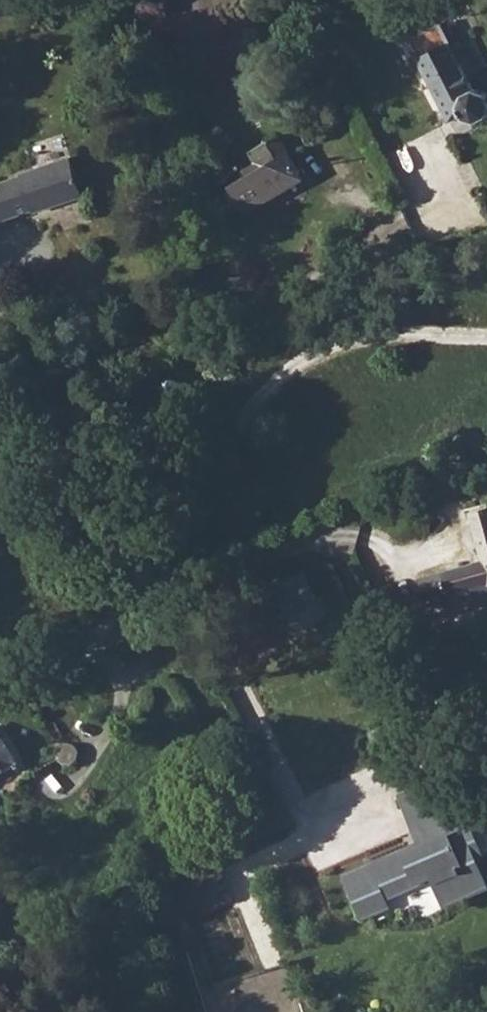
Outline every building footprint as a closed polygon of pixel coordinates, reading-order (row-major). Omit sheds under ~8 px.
[(422,56),(433,80),(430,82),(449,122),(465,113),(468,118),(479,121),(486,117),(486,92),(477,87),(472,89),(449,42),(422,56)] [(279,133),(249,150),(259,169),(232,184),(247,211),(305,177),(279,133)] [(6,221),(5,218),(34,208),(35,211),(85,194),(72,156),(22,173),(23,175),(0,183),(0,223),(6,221)] [(420,577),(426,600),(453,593),(457,607),(486,599),(486,508),(472,513),(485,559),(420,577)] [(19,765),(0,732),(0,776),(19,765)] [(57,754),(57,758),(59,763),(61,766),(65,767),(69,768),(72,767),(78,761),(80,756),(80,752),(78,748),(75,745),(72,744),(65,745),(62,747),(60,748),(57,754)] [(401,800),(406,809),(436,796),(432,786),(401,800)] [(442,809),(411,822),(422,846),(408,853),(405,848),(345,875),(363,917),(389,906),(385,898),(435,876),(446,901),(486,883),(476,857),(483,854),(475,835),(468,838),(461,823),(450,828),(442,809)]
